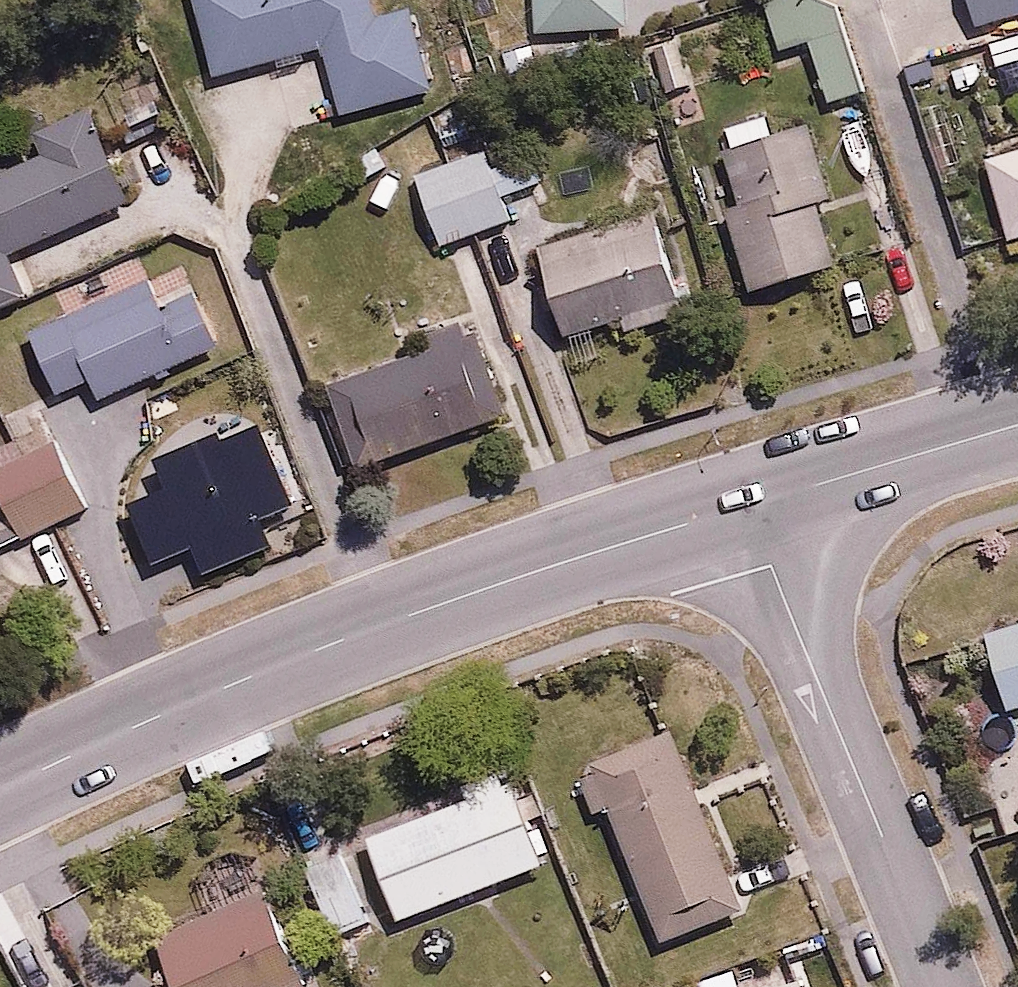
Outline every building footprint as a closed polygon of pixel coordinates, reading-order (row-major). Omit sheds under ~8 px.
[(218,68),(327,41),(343,105),(427,84),(407,4),(371,13),(368,0),(201,0),(218,68)] [(533,23),(626,22),(626,0),(529,0),(533,23)] [(785,44),(804,37),(828,101),(863,88),(830,0),(768,0),(785,44)] [(906,59),(984,33),(980,22),(1017,9),(1017,0),(886,0),(906,59)] [(677,37),(639,52),(657,96),(695,81),(677,37)] [(752,212),(728,221),(753,282),(832,250),(809,192),(832,182),(804,113),(776,124),(766,100),(715,121),(752,212)] [(24,284),(6,253),(126,187),(79,101),(31,127),(41,145),(0,168),(0,297),(24,284)] [(1004,230),(1017,226),(1017,135),(979,147),(1004,230)] [(420,177),(449,238),(510,210),(481,148),(420,177)] [(649,203),(536,250),(568,329),(621,307),(629,327),(690,302),(649,203)] [(139,262),(21,311),(50,380),(85,366),(99,398),(221,347),(201,298),(161,315),(139,262)] [(330,389),(372,476),(499,414),(456,326),(330,389)] [(88,505),(56,428),(0,451),(0,542),(88,505)] [(1010,707),(1017,704),(1017,608),(980,622),(1010,707)] [(612,802),(666,943),(754,910),(707,788),(774,762),(731,652),(656,680),(671,719),(657,724),(636,669),(542,705),(584,813),(612,802)] [(510,772),(366,833),(401,916),(545,855),(510,772)] [(308,976),(252,872),(147,928),(178,986),(287,986),(308,976)] [(128,984),(130,986),(159,986),(149,971),(128,984)] [(800,973),(763,986),(805,986),(800,973)]
